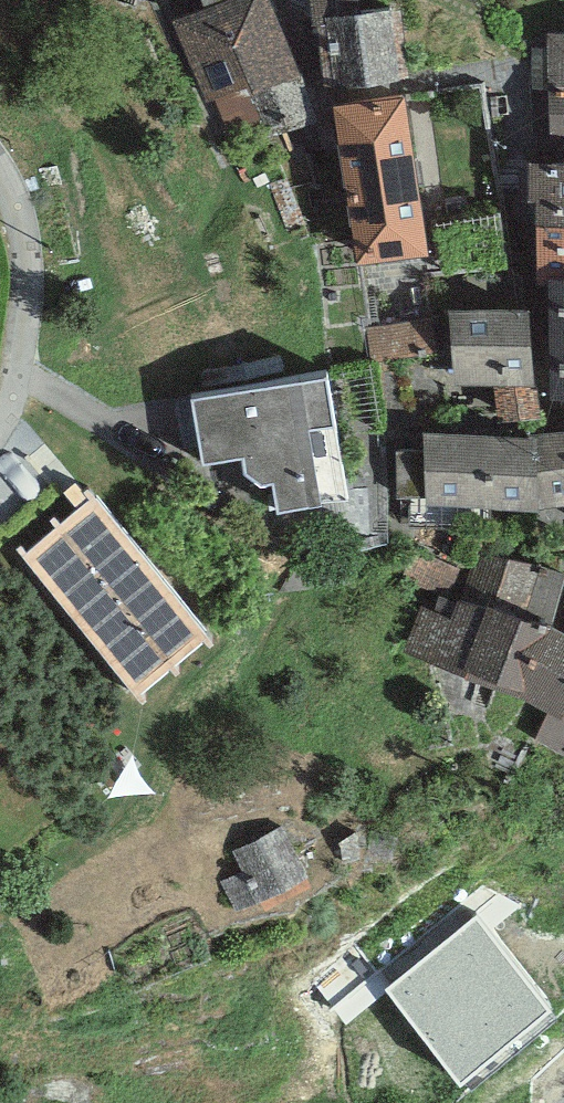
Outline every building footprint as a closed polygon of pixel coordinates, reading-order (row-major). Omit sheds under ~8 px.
[(270,0),(215,0),(172,18),(206,99),(248,82),(271,138),(319,118),(270,0)] [(348,8),(347,0),(311,0),(313,13),(309,13),(317,84),(408,73),(400,2),(348,8)] [(547,30),(550,147),(563,146),(563,29),(547,30)] [(404,88),(333,99),(357,258),(429,247),(404,88)] [(528,155),(528,196),(536,196),(536,219),(563,219),(563,155),(528,155)] [(536,219),(537,279),(548,279),(548,271),(563,271),(563,219),(536,219)] [(548,271),(548,279),(548,303),(549,363),(549,394),(563,394),(563,271),(548,271)] [(548,303),(450,305),(452,381),(493,380),(493,401),(536,400),(535,363),(549,363),(548,303)] [(433,314),(365,328),(372,362),(440,349),(433,314)] [(347,495),(327,370),(192,393),(204,459),(242,453),(244,469),(261,481),(273,479),(277,509),(347,495)] [(538,429),(541,504),(563,500),(563,427),(538,429)] [(538,429),(423,428),(424,448),(396,448),(397,494),(425,493),(424,503),(541,504),(538,429)] [(94,495),(22,555),(136,691),(208,632),(94,495)] [(461,667),(485,603),(456,594),(455,598),(439,593),(433,608),(420,604),(404,650),(461,667)] [(487,598),(485,603),(461,667),(550,706),(536,737),(563,754),(563,624),(487,598)] [(307,874),(282,829),(238,853),(248,871),(226,883),(241,910),(307,874)] [(461,1086),(550,1011),(470,917),(381,992),(461,1086)]
